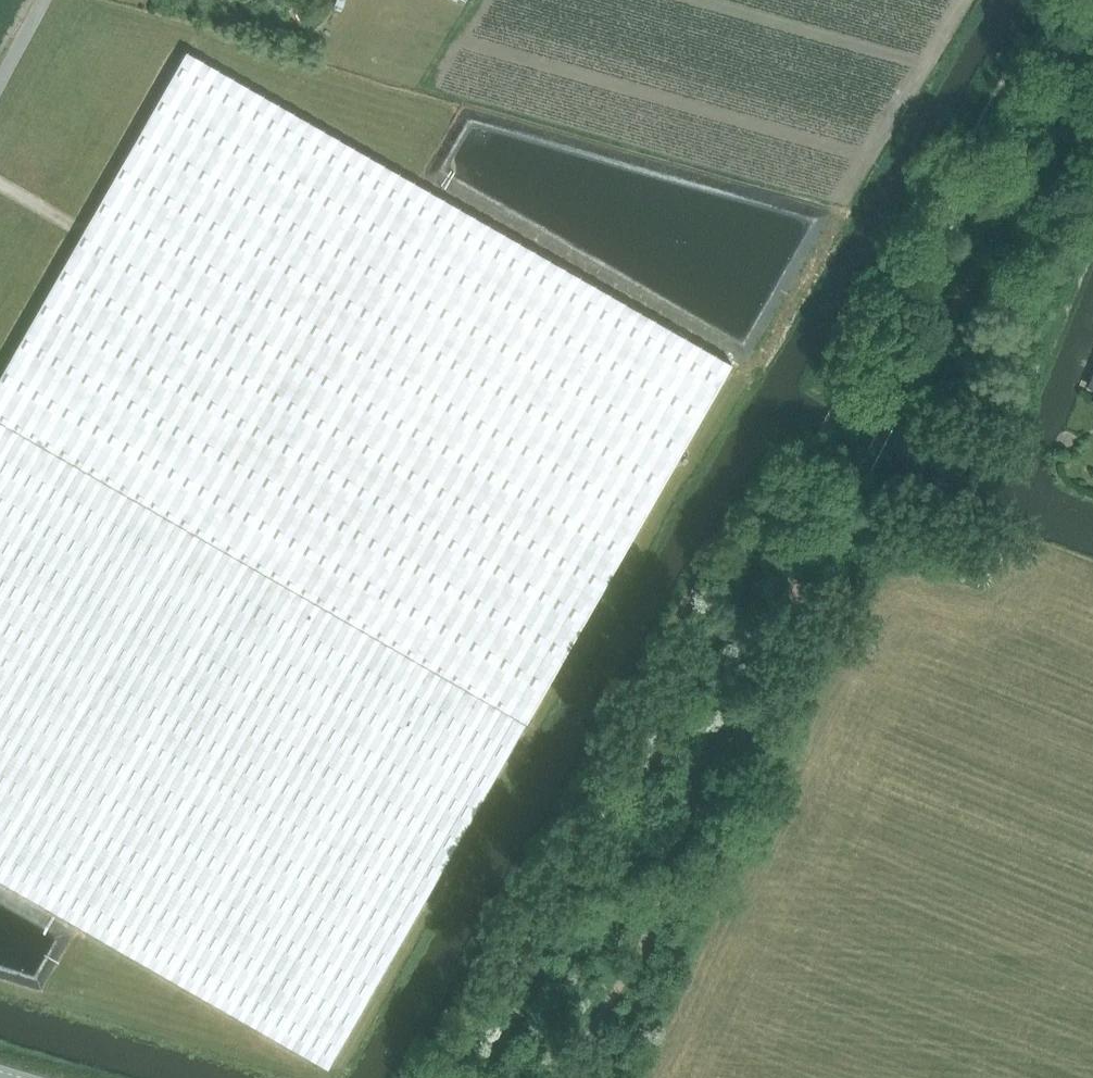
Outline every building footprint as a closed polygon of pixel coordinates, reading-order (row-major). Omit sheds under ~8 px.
[(515,728),(519,721),(724,372),(182,53),(0,363),(0,425),(515,728)] [(329,1070),(527,725),(519,721),(515,728),(0,425),(0,881),(329,1070)]
